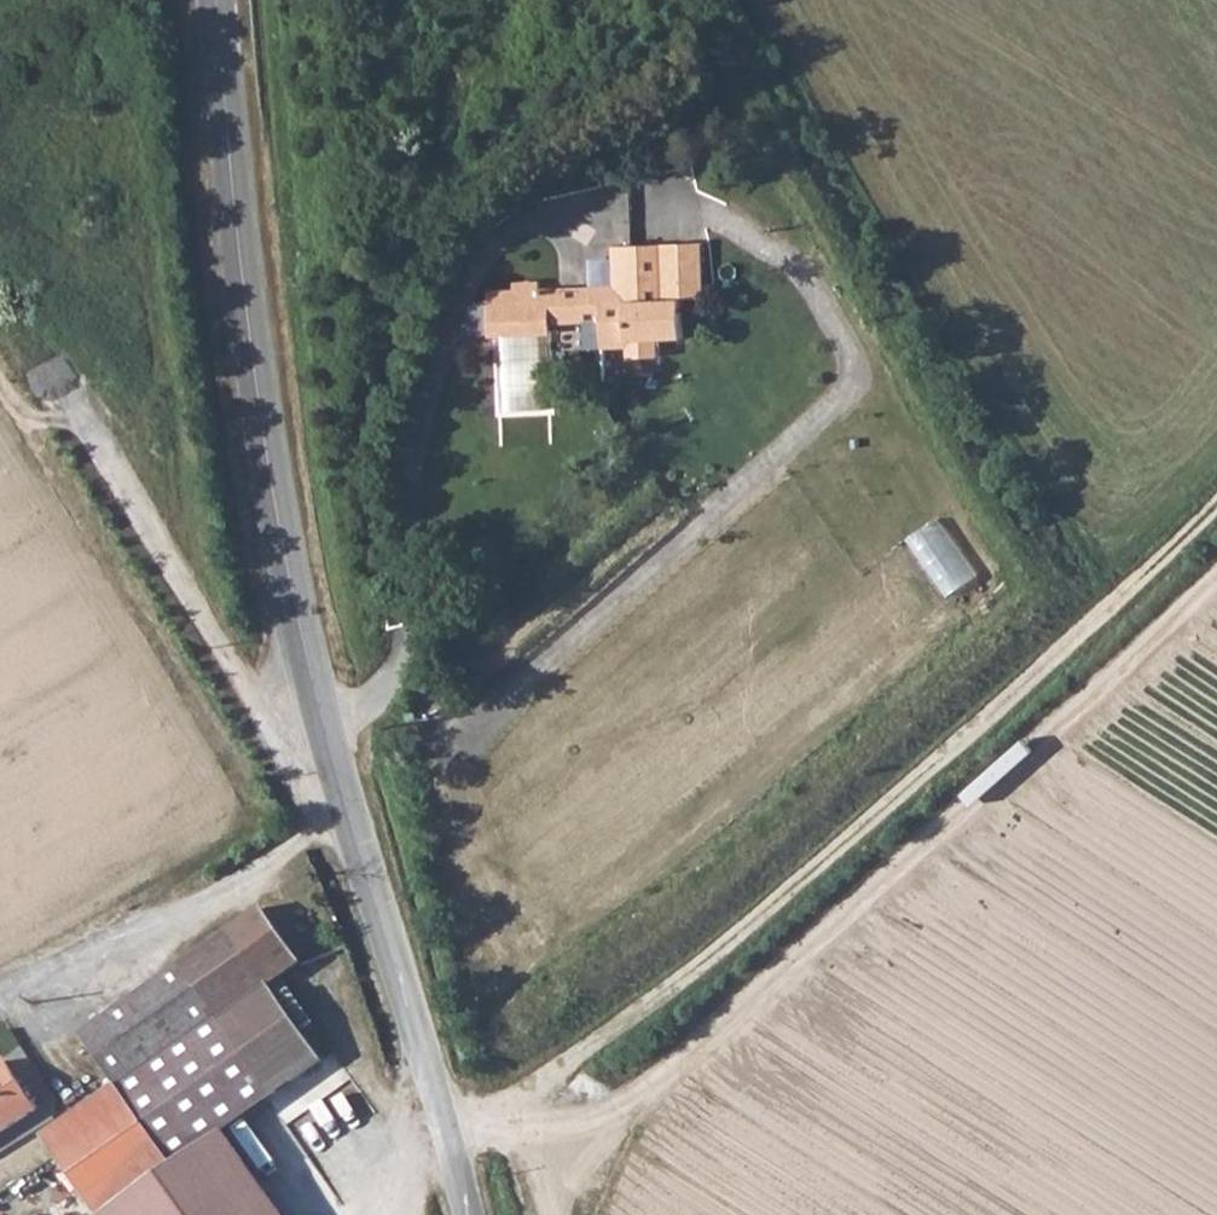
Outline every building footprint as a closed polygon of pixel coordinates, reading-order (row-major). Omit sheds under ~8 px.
[(604,283),(604,298),(606,345),(631,347),(632,355),(664,355),(664,338),(687,338),(686,296),(708,294),(705,241),(615,244),(616,284),(604,283)] [(604,318),(604,298),(604,283),(544,283),(544,276),(518,276),(518,294),(490,294),(491,325),(505,325),(538,325),(548,325),(549,318),(604,318)] [(262,907),(84,1036),(123,1086),(54,1133),(106,1214),(285,1214),(221,1126),(318,1057),(307,1041),(267,984),(278,977),(300,961),(262,907)] [(278,977),(267,984),(305,1038),(316,1031),(278,977)] [(37,1109),(3,1058),(0,1060),(0,1132),(37,1109)]
